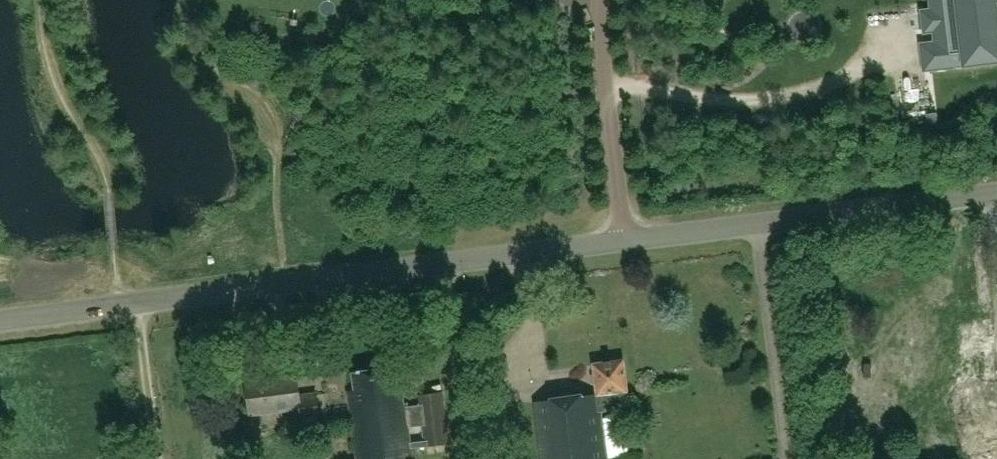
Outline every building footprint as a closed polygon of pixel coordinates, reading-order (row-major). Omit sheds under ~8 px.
[(921,44),(924,70),(927,70),(927,69),(965,65),(964,55),(980,53),(981,63),(996,61),(996,13),(996,5),(995,0),(931,0),(932,9),(932,12),(934,12),(936,28),(934,28),(934,31),(936,42),(924,44),(924,43),(921,44)] [(541,458),(606,458),(600,403),(628,400),(623,359),(593,362),(597,394),(535,402),(541,458)] [(353,372),(355,389),(348,390),(357,458),(414,458),(412,446),(425,445),(449,441),(442,390),(418,393),(419,404),(407,405),(406,403),(406,402),(404,403),(402,388),(397,389),(394,366),(353,372)] [(296,374),(247,380),(251,412),(301,406),(303,420),(318,418),(315,391),(299,393),(296,374)] [(969,450),(986,448),(982,386),(965,387),(969,450)] [(989,413),(991,446),(996,446),(996,412),(989,413)]
